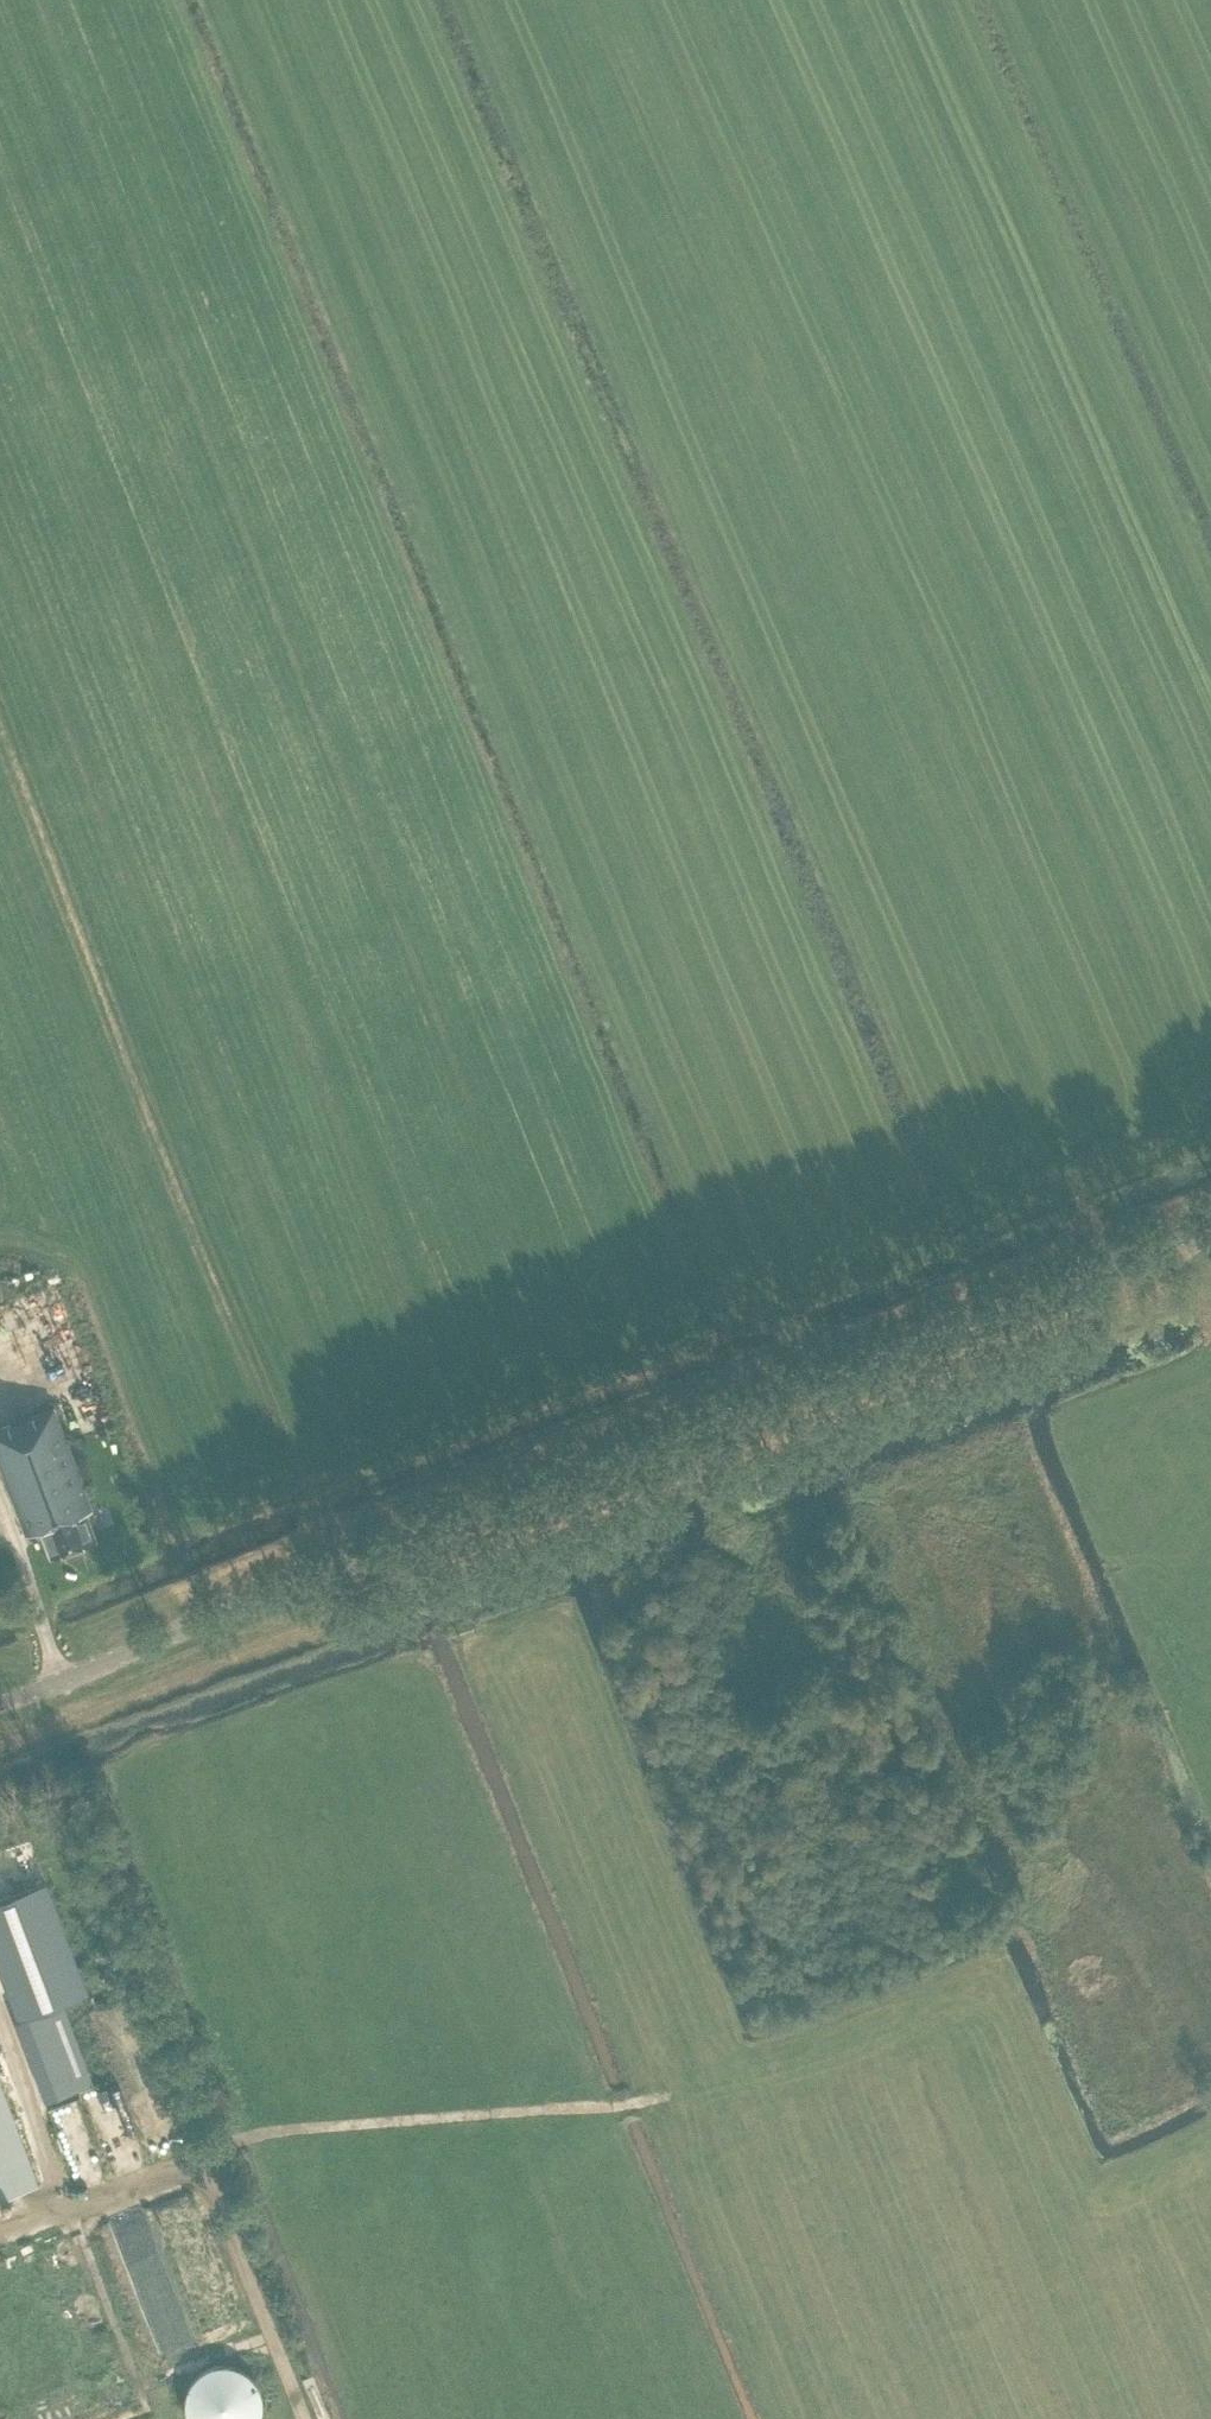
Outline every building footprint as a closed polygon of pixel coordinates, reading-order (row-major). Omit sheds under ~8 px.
[(86,1511),(93,1508),(54,1405),(0,1425),(0,1463),(27,1533),(42,1527),(52,1555),(56,1553),(62,1556),(74,1551),(76,1545),(97,1538),(86,1511)] [(0,1898),(0,1971),(18,2018),(84,1993),(43,1882),(0,1898)] [(37,2183),(0,2083),(0,2197),(37,2183)] [(175,2293),(144,2308),(163,2348),(194,2333),(175,2293)] [(203,2389),(204,2418),(258,2418),(256,2367),(234,2367),(235,2388),(203,2389)]
